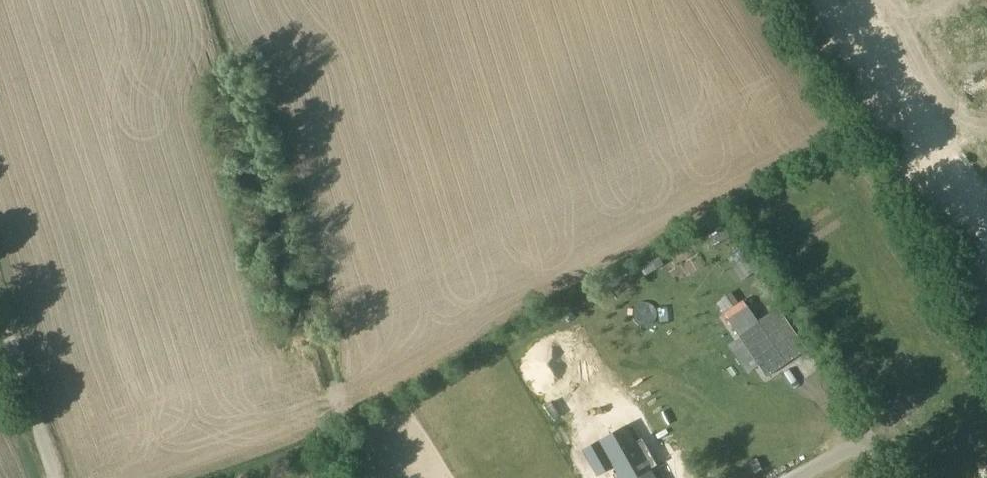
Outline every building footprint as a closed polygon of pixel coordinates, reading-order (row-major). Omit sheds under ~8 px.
[(857,38),(877,25),(860,0),(832,0),(857,38)] [(974,177),(941,196),(943,196),(928,204),(950,241),(960,240),(969,255),(971,276),(986,302),(986,200),(974,177)] [(659,258),(652,261),(657,270),(664,266),(659,258)] [(728,310),(728,311),(739,304),(731,292),(720,300),(728,310)] [(575,452),(589,477),(595,477),(606,473),(609,477),(648,477),(641,464),(646,461),(635,443),(630,446),(620,427),(575,452)]
